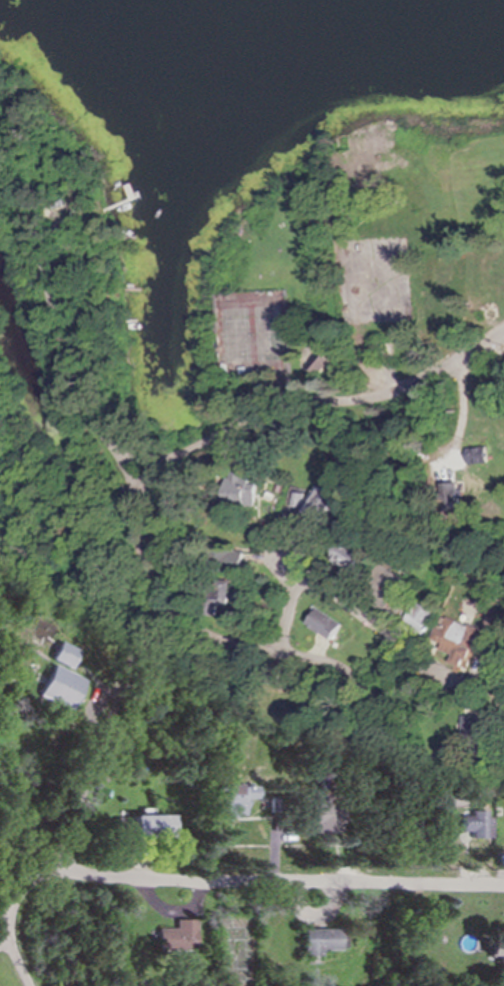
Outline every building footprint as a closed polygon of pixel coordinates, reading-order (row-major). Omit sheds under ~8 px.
[(308,366),(318,375),(332,360),(322,351),(308,366)] [(486,447),(466,448),(466,464),(486,464),(486,447)] [(229,503),(259,505),(260,482),(249,482),(250,474),(231,473),(229,503)] [(341,543),(334,561),(360,571),(367,554),(341,543)] [(225,552),(225,573),(247,574),(248,552),(225,552)] [(405,575),(385,568),(372,603),(392,610),(405,575)] [(231,580),(211,580),(212,616),(221,616),(220,607),(232,607),(231,580)] [(425,633),(436,612),(417,603),(406,624),(425,633)] [(306,623),(332,640),(341,625),(315,608),(306,623)] [(453,655),(451,663),(462,668),(465,660),(472,662),(483,630),(447,617),(443,630),(437,628),(432,640),(444,644),(441,651),(453,655)] [(79,650),(60,642),(53,659),(73,667),(79,650)] [(86,680),(54,665),(40,696),(72,711),(86,680)] [(463,717),(462,739),(483,740),(484,718),(463,717)] [(257,786),(219,785),(219,813),(227,813),(227,817),(246,818),(246,799),(257,799),(257,786)] [(316,834),(345,833),(344,802),(331,803),(331,795),(315,795),(316,834)] [(173,816),(154,816),(153,809),(142,809),(143,816),(132,816),(132,837),(173,837),(173,816)] [(493,838),(493,811),(473,812),(473,817),(463,817),(464,832),(474,832),(474,839),(493,838)] [(157,929),(158,951),(196,951),(196,920),(175,920),(175,929),(157,929)] [(498,928),(497,945),(490,944),(490,956),(498,956),(497,964),(503,964),(503,928),(498,928)] [(321,950),(340,951),(340,930),(305,929),(304,962),(313,962),(313,957),(320,957),(321,950)]
